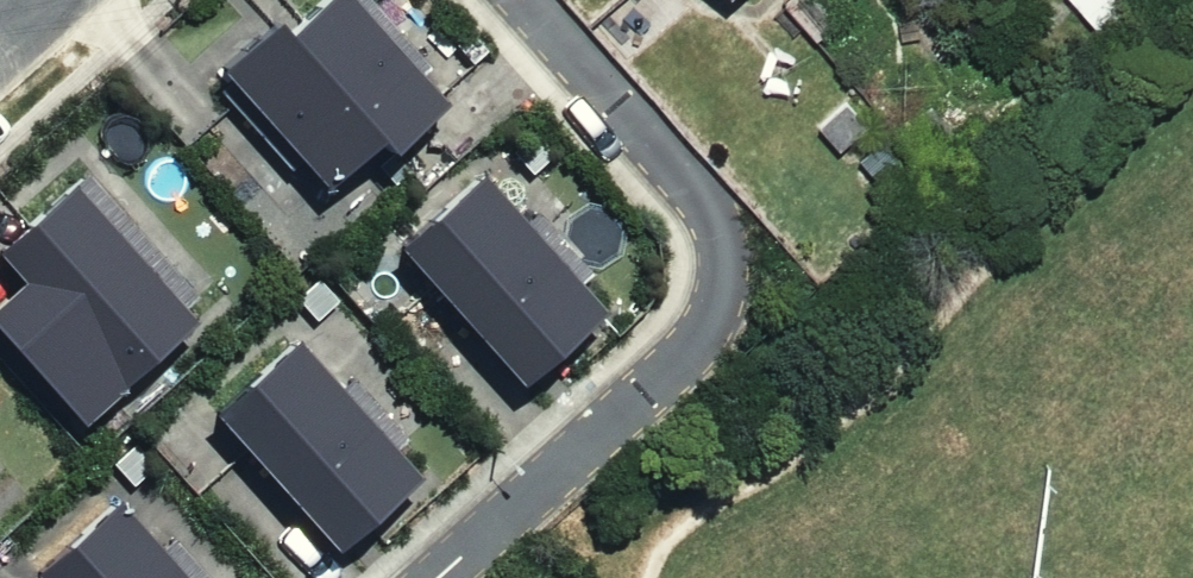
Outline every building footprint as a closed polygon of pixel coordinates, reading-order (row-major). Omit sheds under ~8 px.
[(262,21),(208,69),(315,189),(366,143),(375,152),(433,103),(412,80),(423,70),(361,0),(344,0),(343,1),(342,0),(310,0),(271,32),(262,21)] [(781,5),(813,42),(845,15),(832,0),(786,0),(781,5)] [(1122,0),(1068,0),(1098,35),(1129,8),(1122,0)] [(865,126),(845,104),(818,128),(838,151),(865,126)] [(551,156),(532,134),(509,154),(528,176),(551,156)] [(905,171),(879,142),(857,162),(883,190),(905,171)] [(469,173),(387,247),(509,385),(594,311),(572,287),(587,276),(530,214),(517,226),(469,173)] [(0,294),(0,340),(71,420),(184,321),(175,311),(189,298),(80,175),(67,187),(65,184),(0,241),(0,266),(14,282),(0,294)] [(334,303),(315,281),(293,300),(311,322),(334,303)] [(331,392),(284,340),(202,412),(325,551),(410,476),(388,453),(402,441),(346,378),(331,392)] [(150,468),(131,446),(108,466),(127,488),(150,468)] [(105,499),(23,571),(29,577),(202,577),(167,538),(152,552),(105,499)]
